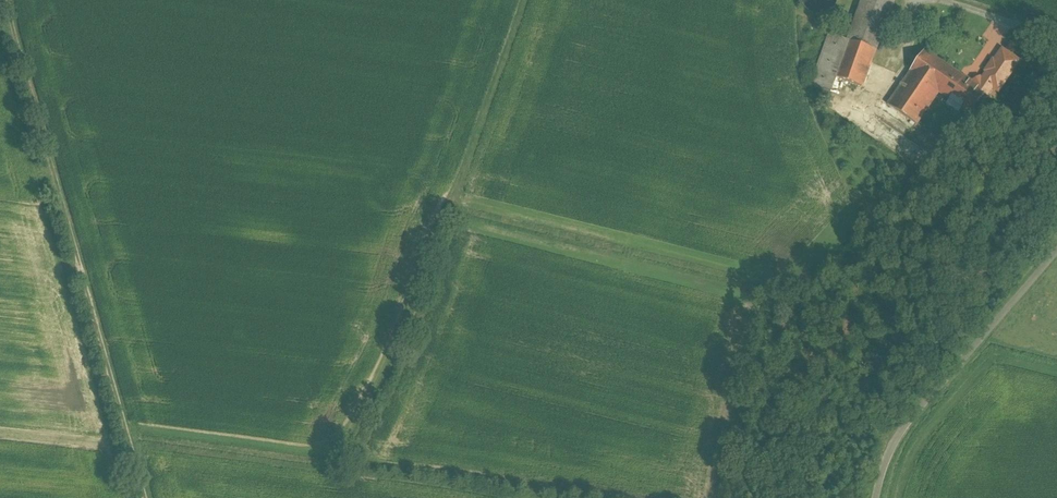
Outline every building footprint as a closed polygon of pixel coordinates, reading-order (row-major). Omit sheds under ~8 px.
[(878,52),(896,0),(861,0),(848,39),(827,31),(808,87),(831,95),(837,79),(849,42),(878,52)] [(878,52),(849,42),(837,79),(865,89),(878,52)] [(987,91),(923,50),(887,106),(918,127),(939,95),(971,115),(987,91)]
